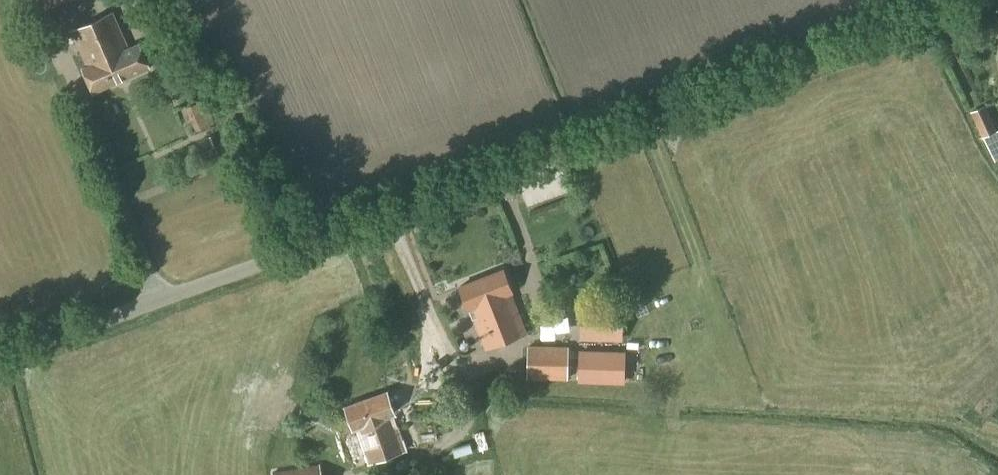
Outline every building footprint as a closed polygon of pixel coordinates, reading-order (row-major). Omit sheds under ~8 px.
[(66,0),(40,0),(44,10),(66,0)] [(129,48),(113,12),(71,31),(86,67),(82,69),(93,93),(150,68),(139,44),(129,48)] [(981,138),(981,137),(996,131),(985,104),(969,111),(981,138)] [(214,134),(205,138),(209,148),(218,145),(214,134)] [(512,293),(511,291),(503,270),(459,287),(468,310),(469,310),(485,350),(527,335),(510,293),(512,293)] [(640,298),(638,290),(631,292),(634,300),(640,298)] [(623,342),(624,307),(580,306),(579,340),(623,342)] [(568,380),(569,347),(527,345),(526,379),(568,380)] [(623,382),(623,354),(611,353),(580,352),(580,380),(623,382)] [(407,451),(393,415),(395,415),(386,393),(345,408),(353,430),(355,429),(367,465),(407,451)] [(319,465),(272,472),(273,474),(321,474),(319,465)]
